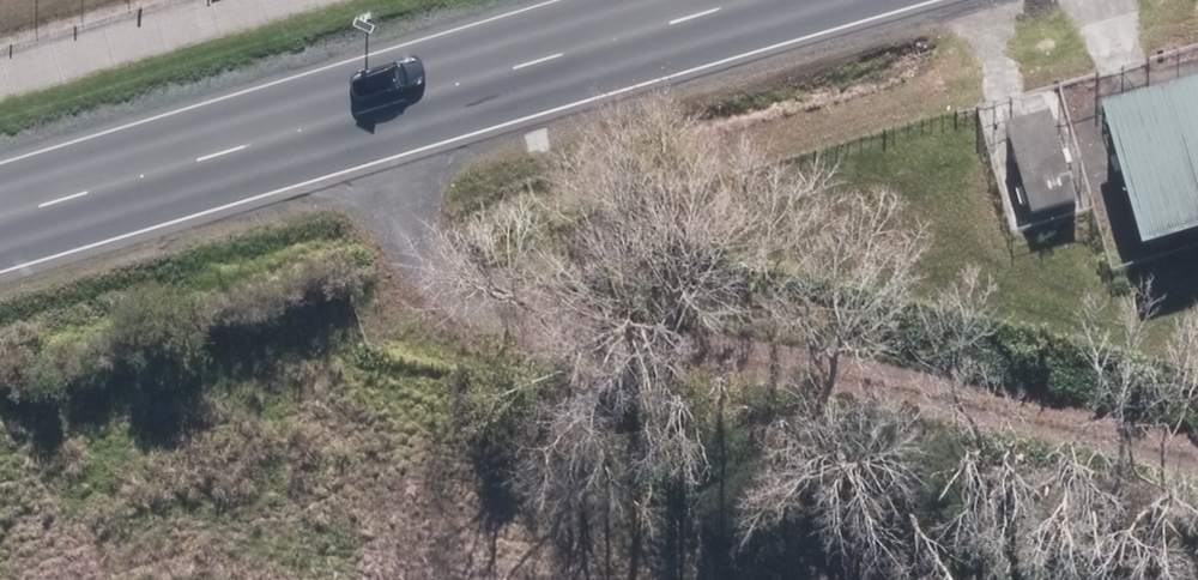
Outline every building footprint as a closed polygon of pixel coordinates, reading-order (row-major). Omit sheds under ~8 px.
[(1197,228),(1197,72),(1114,97),(1155,240),(1197,228)] [(1054,110),(1017,119),(1039,208),(1075,199),(1054,110)]
